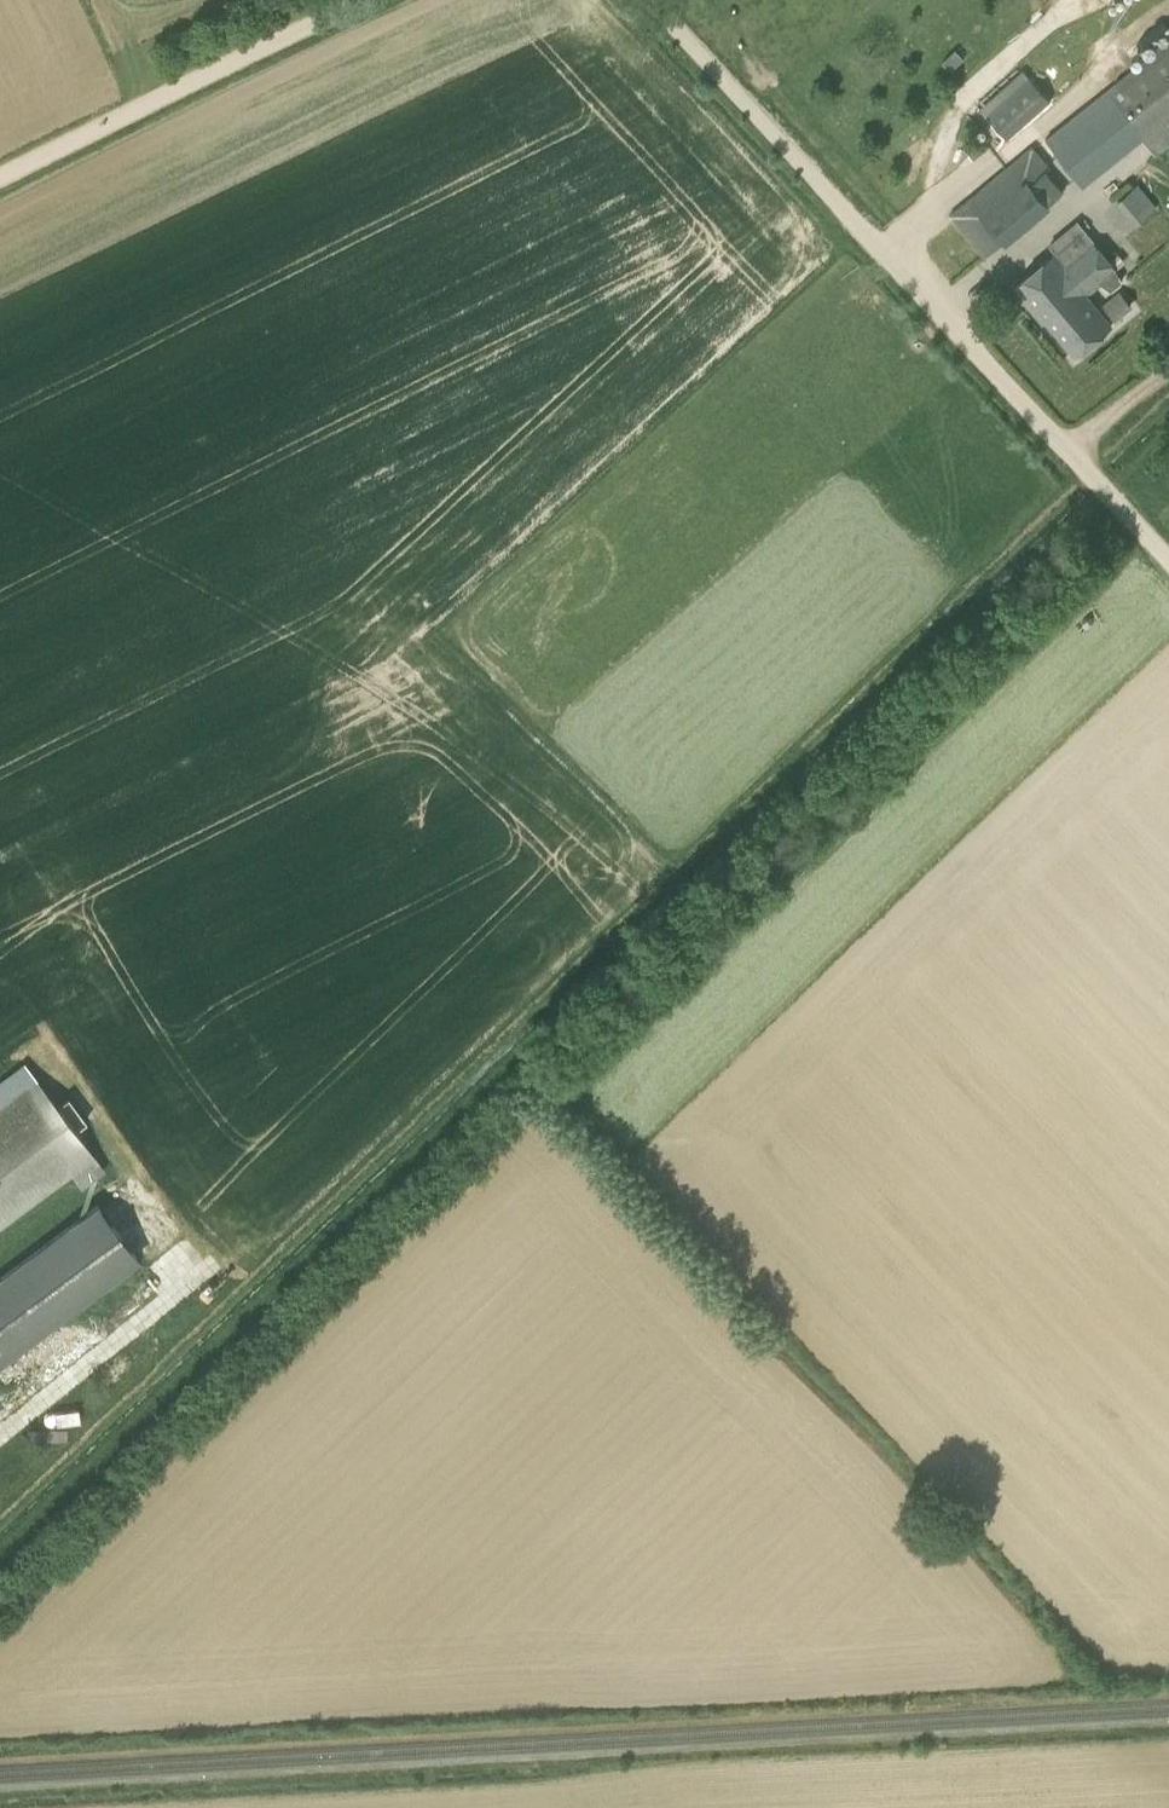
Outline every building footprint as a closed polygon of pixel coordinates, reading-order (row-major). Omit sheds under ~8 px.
[(1045,139),(1078,181),(1138,132),(1154,152),(1168,140),(1168,40),(1045,139)] [(1029,77),(986,116),(1012,144),(1055,106),(1029,77)] [(965,148),(973,158),(988,146),(980,136),(965,148)] [(1007,244),(1051,207),(1048,204),(1067,188),(1033,147),(951,216),(973,241),(965,247),(972,255),(979,249),(985,257),(1004,241),(1007,244)] [(1142,181),(1118,201),(1139,226),(1163,206),(1142,181)] [(1046,321),(1075,356),(1113,325),(1088,295),(1101,284),(1111,290),(1123,281),(1118,270),(1113,265),(1078,222),(1050,245),(1056,252),(1013,288),(1043,323),(1046,321)] [(95,1156),(75,1130),(86,1122),(67,1097),(56,1105),(36,1080),(23,1063),(0,1080),(0,1227),(95,1156)] [(139,1260),(96,1202),(0,1275),(0,1365),(139,1260)]
